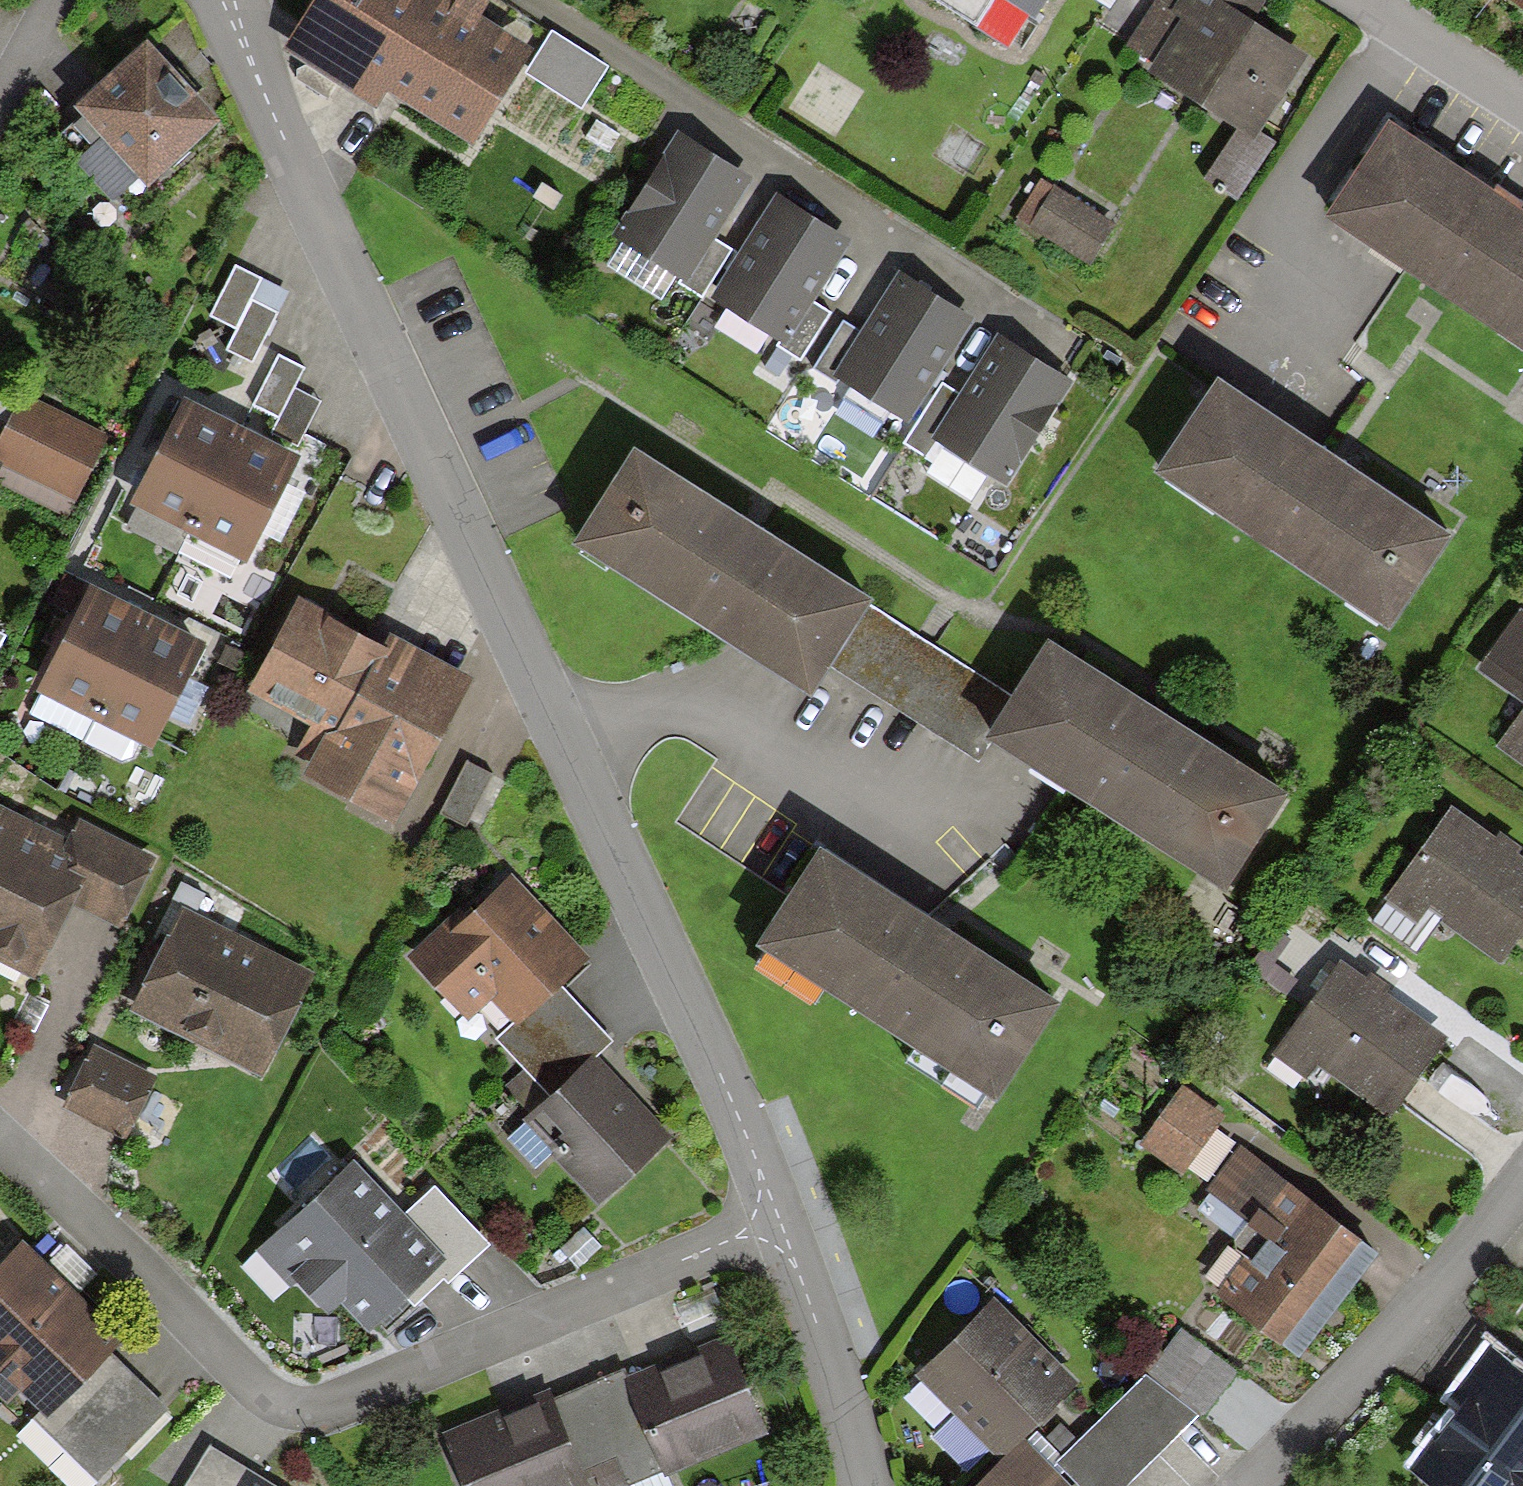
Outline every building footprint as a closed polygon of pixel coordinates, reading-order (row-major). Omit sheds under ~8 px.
[(285,57),(373,110),(386,90),(471,142),(525,55),(472,22),(482,6),(473,0),(320,0),(285,57)] [(1034,14),(1043,0),(1011,0),(1034,14)] [(1103,10),(1110,0),(1087,0),(1103,10)] [(1254,137),(1303,60),(1245,23),(1258,2),(1254,0),(1178,0),(1172,9),(1157,0),(1155,0),(1124,49),(1156,68),(1151,75),(1238,129),(1204,183),(1232,201),(1267,146),(1254,137)] [(1522,9),(1522,0),(1511,0),(1522,9)] [(765,20),(740,4),(719,36),(744,52),(765,20)] [(585,42),(559,87),(590,105),(616,60),(585,42)] [(215,126),(144,47),(74,110),(85,123),(57,149),(108,206),(135,182),(143,191),(215,126)] [(1393,130),(1331,222),(1522,352),(1522,218),(1393,130)] [(740,176),(675,138),(615,239),(680,277),(702,240),(740,176)] [(1103,219),(1035,179),(1013,217),(1081,257),(1103,219)] [(836,236),(770,198),(711,299),(777,337),(798,301),(836,236)] [(725,253),(702,240),(680,277),(673,288),(696,301),(725,253)] [(256,277),(231,266),(206,317),(231,329),(246,298),(256,277)] [(959,315),(894,277),(860,336),(836,378),(900,416),(959,315)] [(272,310),(246,298),(231,329),(221,349),(247,362),(272,310)] [(824,316),(798,301),(777,337),(770,348),(796,364),(824,316)] [(836,378),(860,336),(836,321),(807,372),(831,386),(836,378)] [(1063,381),(996,340),(960,398),(932,443),(999,484),(1063,381)] [(299,364),(274,352),(249,403),(275,415),(289,385),(299,364)] [(1447,531),(1216,383),(1156,476),(1387,624),(1447,531)] [(932,443),(960,398),(938,384),(900,445),(922,459),(932,443)] [(315,397),(289,385),(275,415),(265,436),(291,448),(315,397)] [(65,520),(105,442),(17,397),(0,431),(0,486),(65,520)] [(189,535),(238,436),(179,408),(131,507),(189,535)] [(238,436),(189,535),(244,562),(292,463),(238,436)] [(866,600),(632,456),(574,550),(808,694),(824,669),(859,612),(866,600)] [(97,722),(146,623),(87,595),(39,694),(97,722)] [(1516,609),(1474,672),(1522,704),(1522,614),(1516,609)] [(382,653),(297,611),(253,700),(330,739),(310,780),(397,823),(466,683),(387,644),(382,653)] [(1010,705),(859,612),(824,669),(975,762),(986,743),(1010,705)] [(146,623),(97,722),(152,749),(201,650),(146,623)] [(1280,794),(1045,649),(1010,705),(986,743),(1221,888),(1280,794)] [(1498,745),(1522,762),(1522,708),(1498,745)] [(485,772),(462,761),(439,812),(462,822),(485,772)] [(1511,852),(1517,844),(1498,830),(1492,838),(1450,808),(1384,898),(1412,919),(1425,901),(1496,954),(1510,935),(1522,944),(1522,861),(1511,852)] [(63,898),(95,829),(73,819),(64,838),(0,809),(0,961),(27,974),(63,898)] [(95,829),(63,898),(114,922),(147,853),(95,829)] [(1052,1008),(820,861),(761,955),(993,1101),(1052,1008)] [(582,955),(504,873),(412,960),(463,1014),(483,995),(510,1023),(552,983),(582,955)] [(309,971),(181,907),(129,1008),(257,1073),(309,971)] [(1395,977),(1352,946),(1269,1063),(1300,1085),(1313,1067),(1384,1117),(1437,1041),(1379,1000),(1395,977)] [(606,1040),(552,983),(510,1023),(494,1038),(547,1095),(589,1056),(606,1040)] [(148,1078),(88,1052),(61,1114),(121,1140),(148,1078)] [(662,1134),(589,1056),(547,1095),(519,1122),(592,1200),(662,1134)] [(1217,1113),(1177,1087),(1140,1144),(1179,1170),(1217,1113)] [(1371,1258),(1240,1154),(1197,1208),(1254,1253),(1217,1300),(1292,1359),(1371,1258)] [(482,1240),(431,1187),(401,1216),(350,1163),(256,1252),(287,1285),(297,1276),(327,1306),(339,1295),(369,1327),(434,1265),(444,1276),(482,1240)] [(600,1243),(583,1227),(561,1248),(578,1265),(600,1243)] [(23,1248),(0,1271),(0,1402),(16,1387),(41,1412),(103,1352),(114,1341),(23,1248)] [(1069,1385),(988,1307),(916,1382),(997,1460),(1069,1385)] [(1228,1371),(1178,1330),(1148,1367),(1199,1407),(1228,1371)] [(626,1382),(664,1475),(668,1484),(767,1443),(724,1341),(626,1382)] [(1486,1347),(1448,1399),(1458,1407),(1415,1466),(1443,1485),(1519,1485),(1522,1481),(1522,1374),(1486,1347)] [(161,1412),(103,1352),(41,1412),(31,1421),(90,1481),(161,1412)] [(550,1399),(586,1485),(638,1485),(664,1475),(626,1382),(621,1370),(550,1399)] [(1143,1375),(1113,1405),(1158,1451),(1189,1420),(1143,1375)] [(550,1399),(547,1391),(442,1434),(463,1485),(586,1485),(550,1399)] [(1082,1436),(1128,1481),(1143,1466),(1158,1451),(1113,1405),(1098,1421),(1082,1436)] [(1082,1436),(1052,1466),(1072,1485),(1123,1485),(1128,1481),(1082,1436)] [(1020,1447),(982,1485),(1059,1485),(1020,1447)] [(257,1479),(206,1449),(185,1485),(253,1485),(257,1479)]
